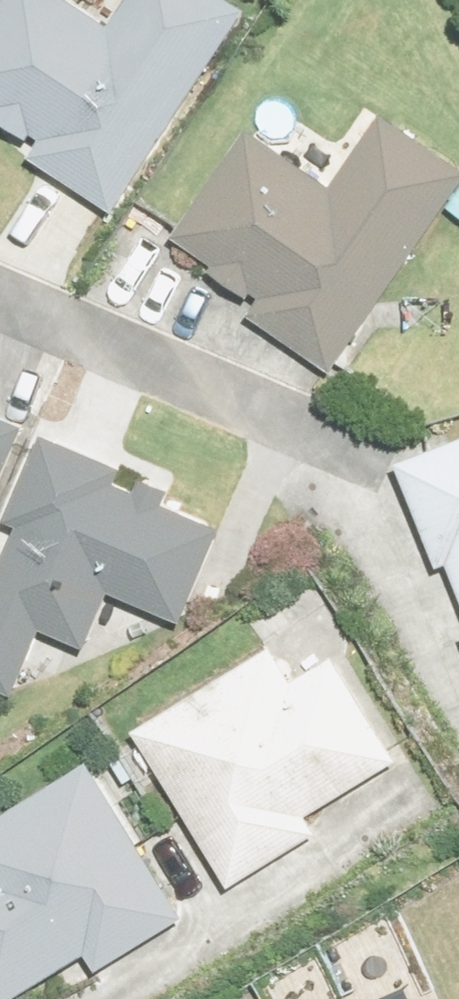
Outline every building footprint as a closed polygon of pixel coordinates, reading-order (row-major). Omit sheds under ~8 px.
[(250,15),(228,0),(134,0),(119,21),(88,0),(9,0),(0,13),(0,107),(47,139),(35,156),(113,210),(250,15)] [(458,167),(458,159),(381,110),(334,186),(241,128),(173,237),(261,291),(247,313),(334,367),(458,167)] [(19,423),(0,415),(0,471),(19,423)] [(38,436),(0,535),(0,691),(12,695),(36,632),(85,651),(94,628),(150,649),(159,624),(180,631),(218,531),(162,510),(171,487),(38,436)] [(400,462),(435,564),(450,559),(458,586),(458,442),(400,462)] [(265,654),(135,730),(225,884),(319,830),(310,813),(392,766),(292,594),(245,621),(265,654)] [(86,955),(94,968),(183,913),(90,763),(0,818),(0,998),(14,998),(86,955)]
